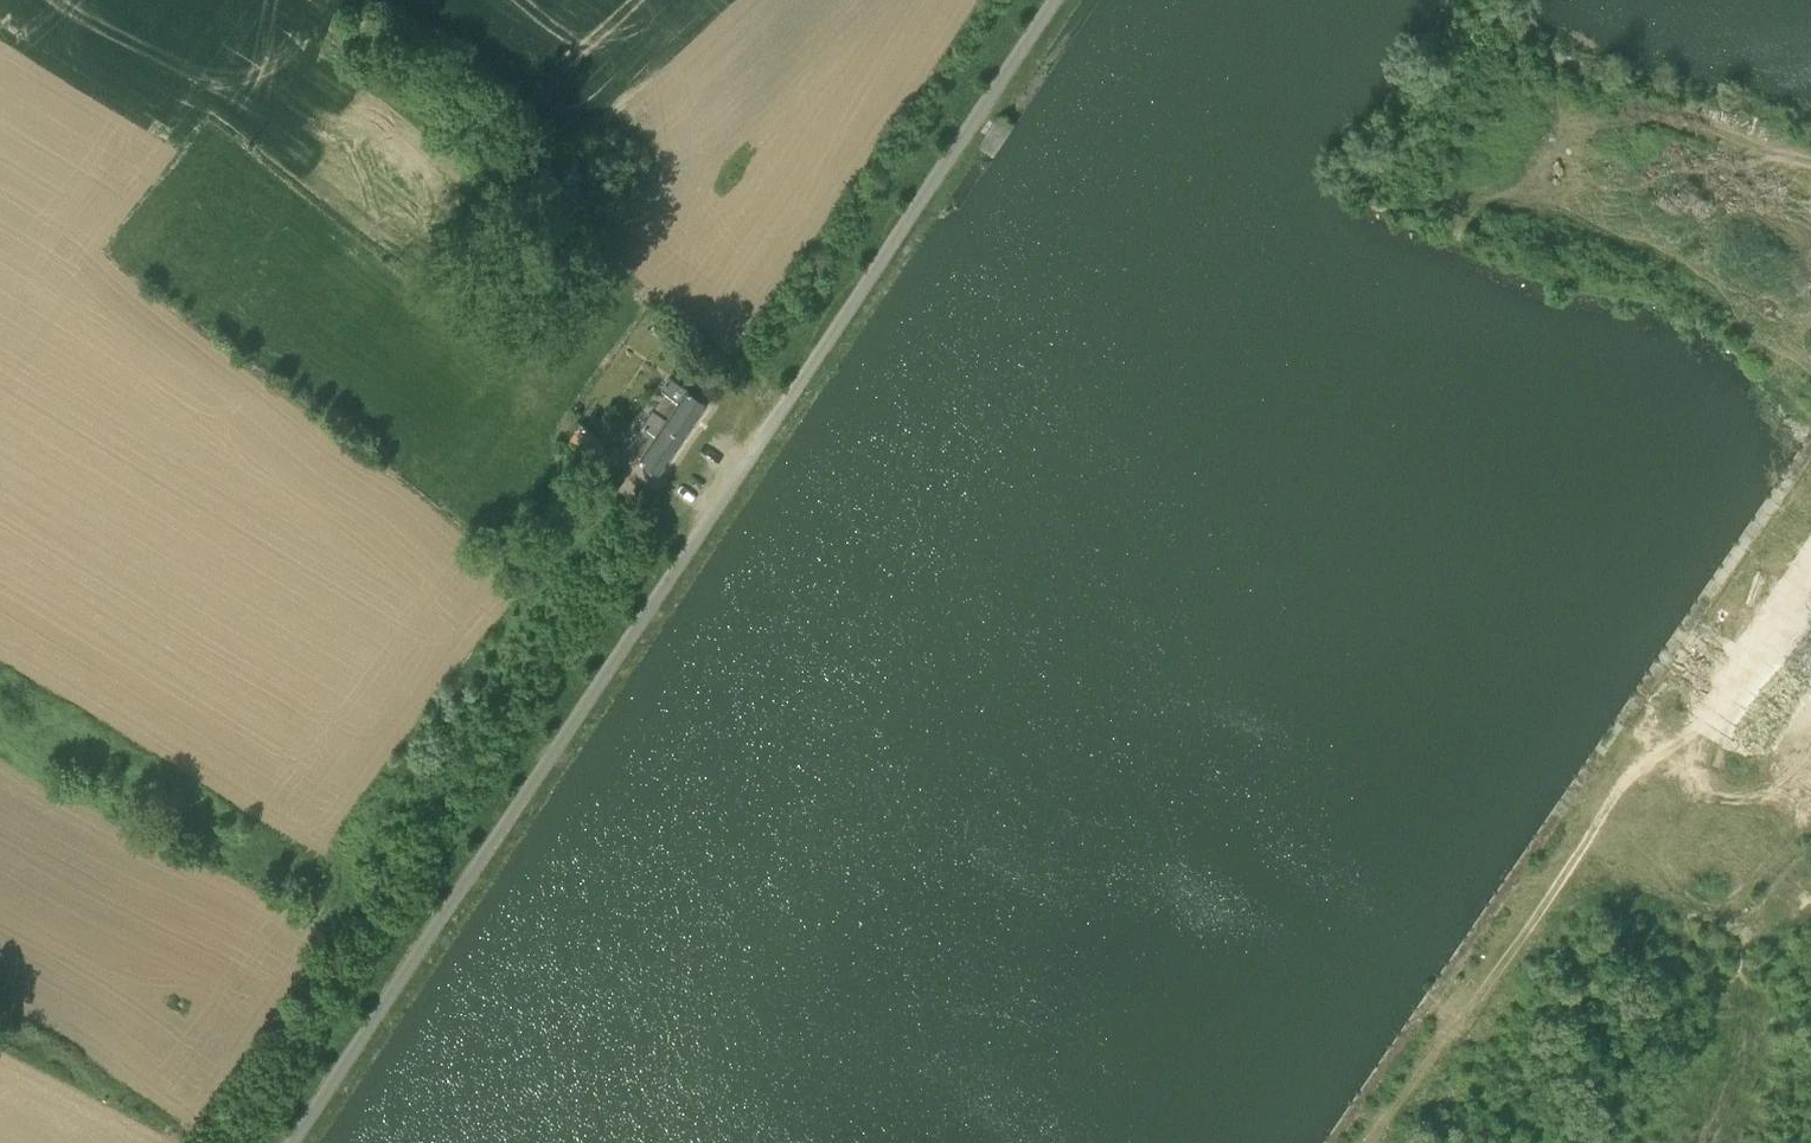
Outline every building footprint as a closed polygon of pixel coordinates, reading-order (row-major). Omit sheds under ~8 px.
[(716,402),(691,385),(642,458),(667,475),(716,402)]
